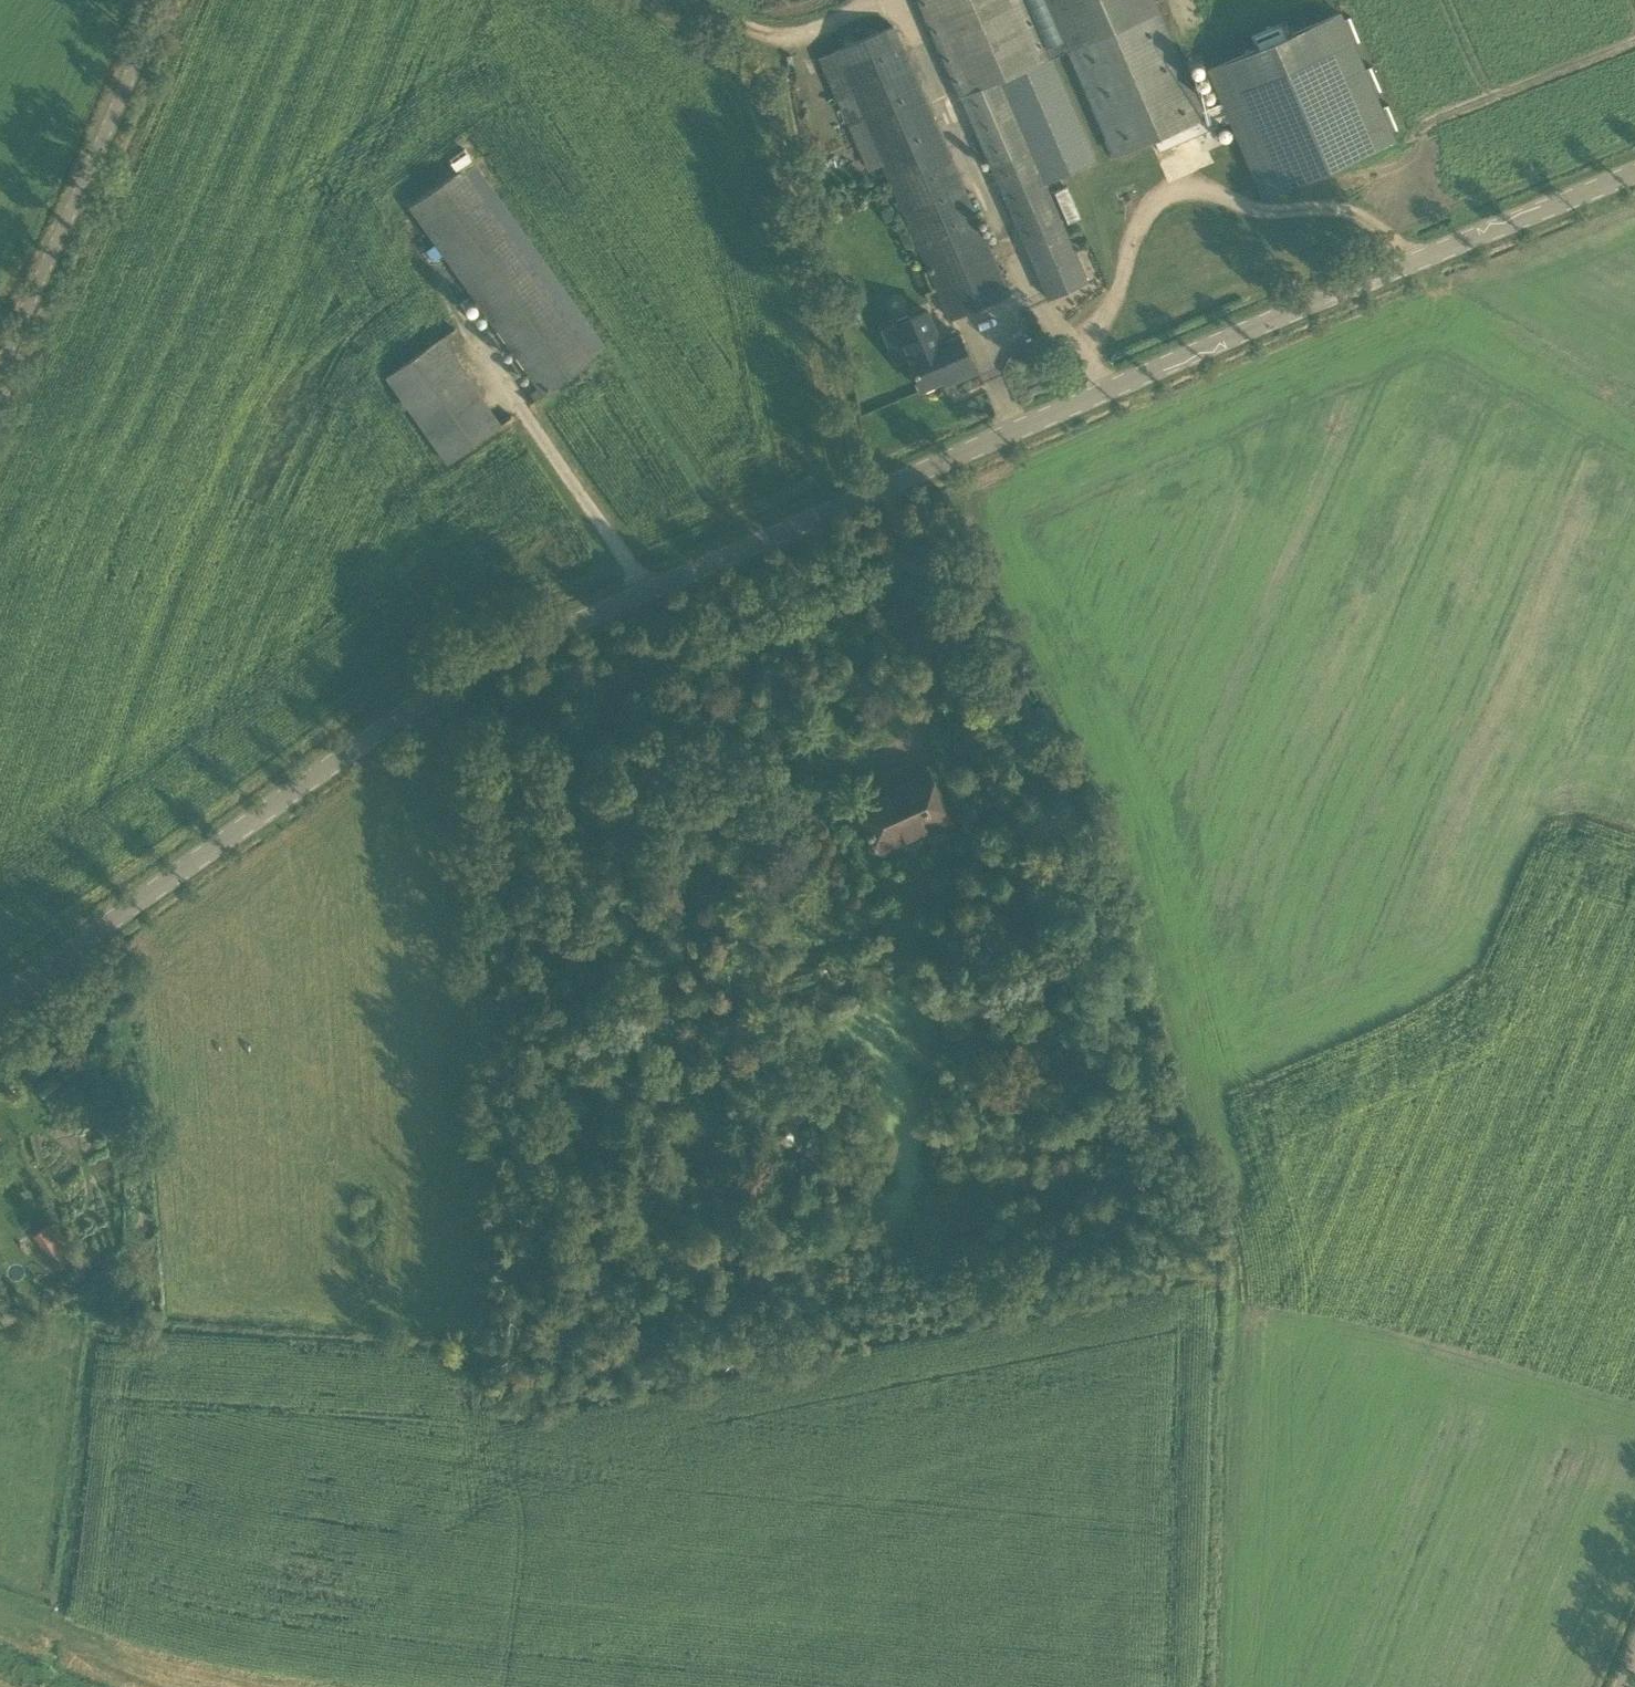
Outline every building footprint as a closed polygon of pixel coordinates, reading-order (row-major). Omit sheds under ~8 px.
[(1263,198),(1280,237),(1384,192),(1367,153),(1395,140),(1340,12),(1291,33),(1285,19),(1250,34),(1256,48),(1208,69),(1221,102),(1201,110),(1153,0),(1049,0),(1065,38),(1047,46),(1027,0),(919,0),(1048,298),(1087,281),(1045,183),(1096,161),(1051,58),(1069,50),(1115,156),(1154,139),(1159,151),(1230,120),(1263,198)] [(847,126),(864,119),(951,319),(1009,293),(893,25),(817,57),(847,126)] [(409,206),(544,394),(596,357),(592,350),(602,343),(478,169),(467,176),(462,169),(409,206)] [(895,363),(908,357),(922,389),(953,376),(954,380),(975,371),(959,335),(940,343),(926,310),(895,324),(894,322),(881,328),(895,363)] [(387,376),(448,463),(501,425),(439,338),(387,376)] [(952,824),(928,771),(857,803),(879,851),(930,828),(933,833),(952,824)] [(34,1235),(58,1269),(70,1261),(67,1258),(76,1252),(54,1220),(34,1235)]
